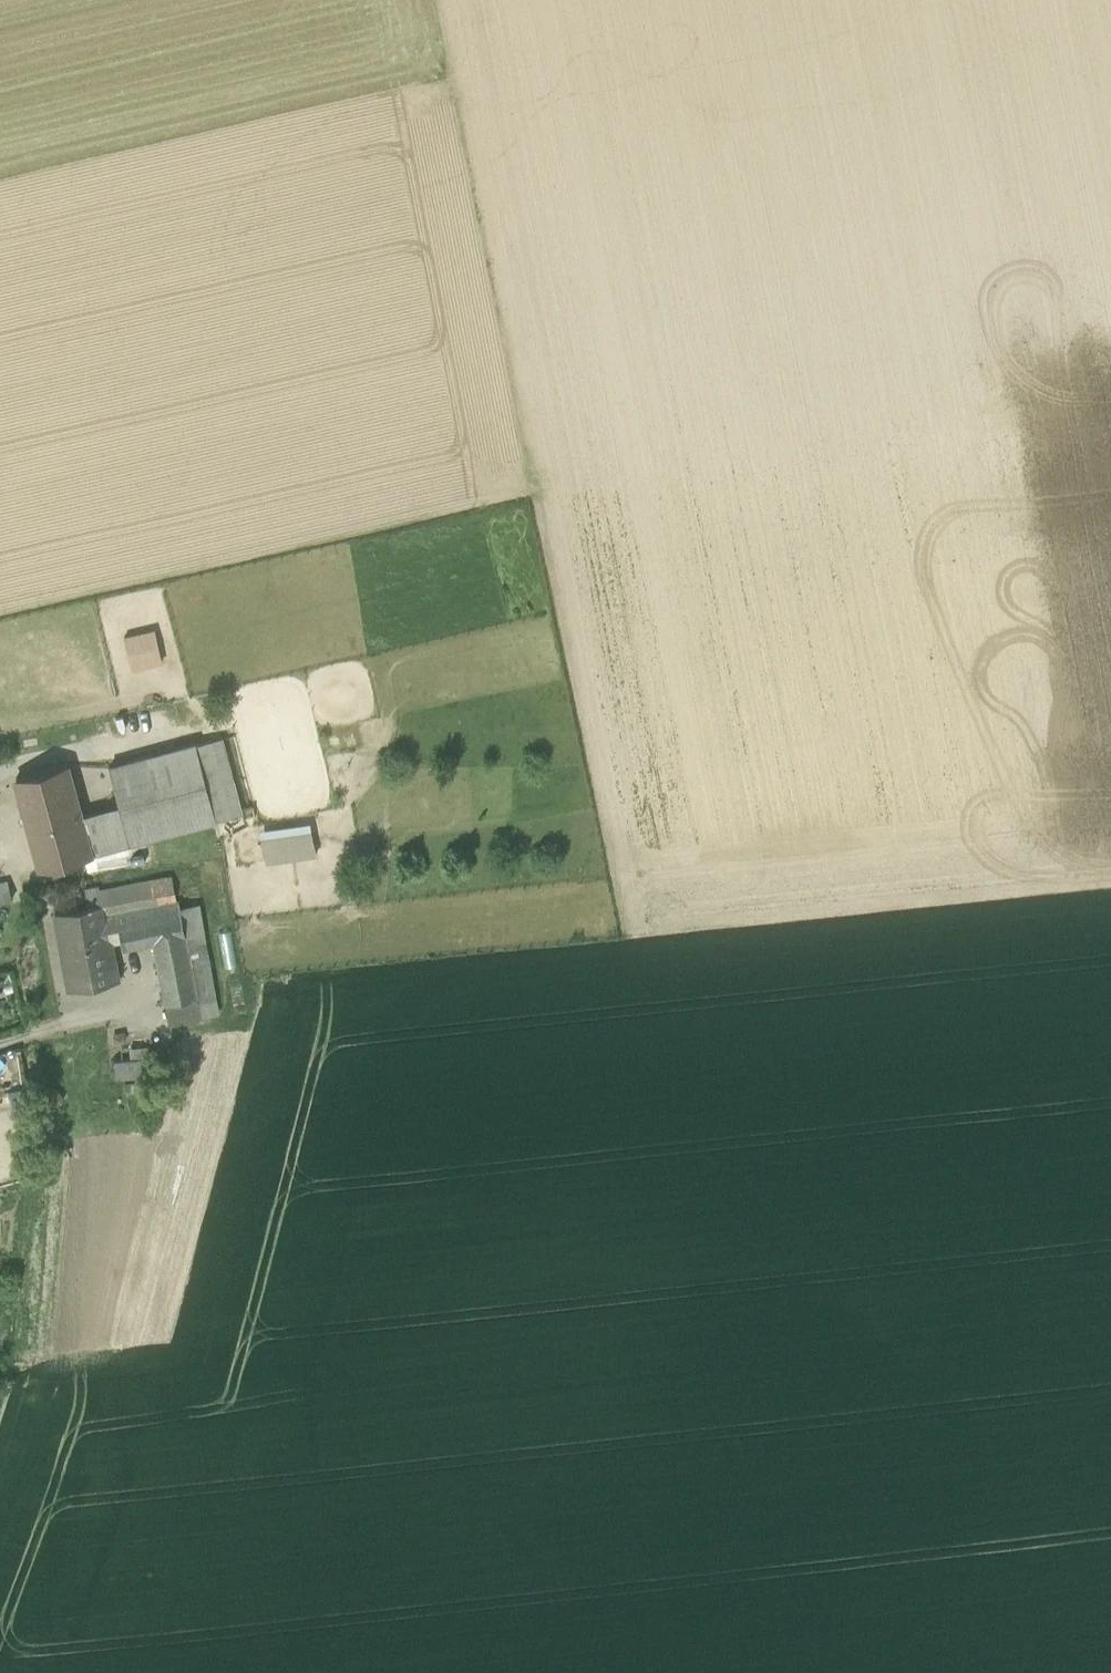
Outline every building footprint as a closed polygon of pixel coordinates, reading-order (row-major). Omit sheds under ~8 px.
[(150,626),(119,635),(130,670),(161,661),(150,626)] [(221,738),(195,744),(215,821),(240,814),(221,738)] [(126,843),(215,821),(195,744),(107,766),(117,804),(126,843)] [(13,775),(35,864),(84,852),(74,815),(61,763),(13,775)] [(84,853),(126,843),(117,804),(74,815),(84,852),(84,853)] [(269,839),(273,862),(314,856),(311,833),(269,839)] [(124,885),(119,892),(123,911),(176,901),(171,877),(124,885)] [(14,900),(11,885),(0,887),(0,904),(14,900)] [(124,885),(99,889),(101,896),(119,892),(124,885)] [(87,899),(88,906),(102,904),(101,896),(99,889),(99,886),(84,889),(86,899),(87,899)] [(153,942),(165,1002),(197,996),(180,907),(179,900),(176,901),(123,911),(119,892),(101,896),(102,904),(103,903),(112,943),(122,941),(123,948),(153,942)] [(103,903),(102,904),(88,906),(54,913),(68,990),(120,980),(112,943),(103,903)] [(200,905),(180,907),(197,996),(200,1016),(218,1013),(200,905)] [(200,1016),(197,996),(165,1002),(169,1022),(200,1016)] [(114,1060),(115,1079),(149,1076),(147,1057),(114,1060)]
